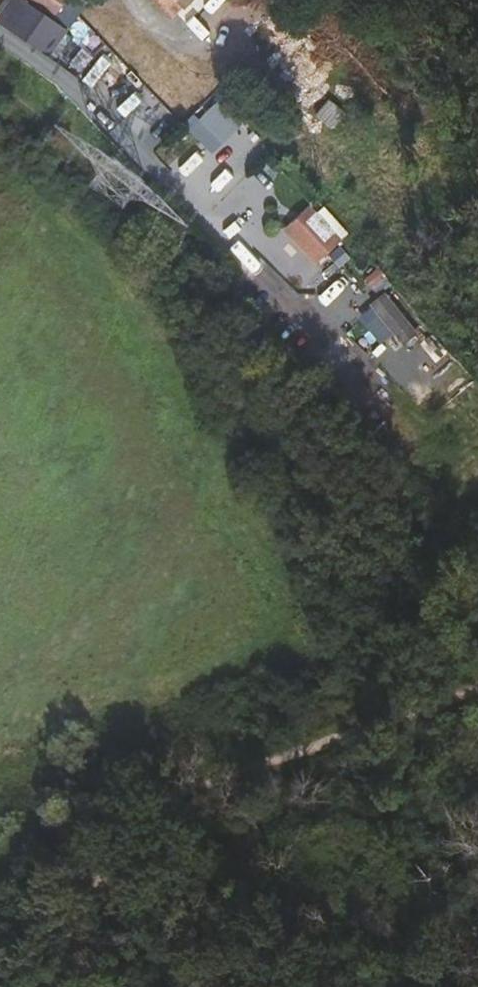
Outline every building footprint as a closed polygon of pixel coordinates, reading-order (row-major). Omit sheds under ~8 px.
[(57,15),(66,0),(34,0),(57,15)] [(164,17),(187,0),(151,0),(164,17)] [(67,4),(59,16),(71,24),(79,12),(67,4)] [(47,21),(30,44),(38,50),(54,27),(47,21)] [(68,66),(81,73),(98,42),(85,35),(68,66)] [(223,141),(246,118),(221,92),(198,115),(223,141)] [(312,198),(281,226),(315,263),(346,235),(312,198)] [(386,288),(370,301),(403,342),(419,329),(386,288)]
